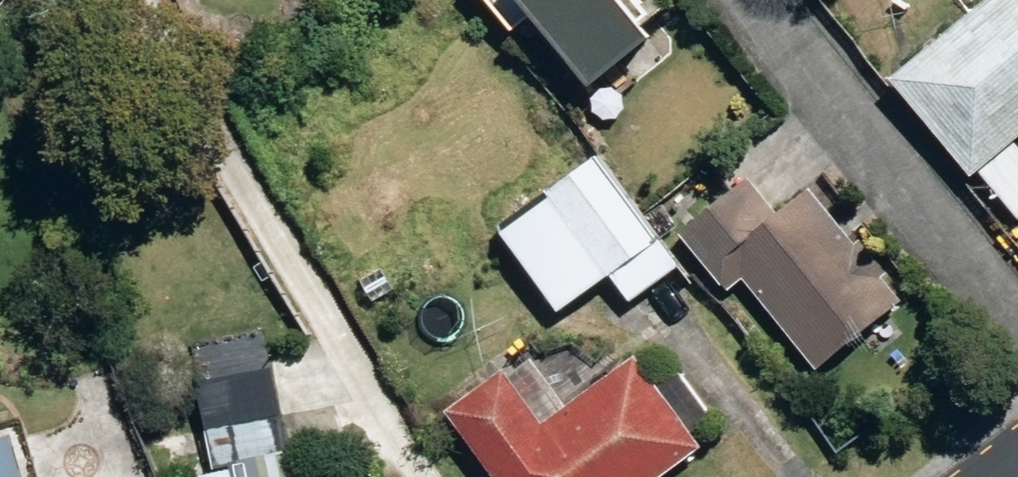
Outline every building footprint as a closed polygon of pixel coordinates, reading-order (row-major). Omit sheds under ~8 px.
[(537,22),(554,7),(612,85),(678,36),(651,0),(520,0),(537,22)] [(981,166),(1017,135),(1017,0),(980,0),(900,67),(981,166)] [(569,193),(625,273),(679,234),(624,155),(569,193)] [(758,274),(829,366),(912,302),(895,278),(899,275),(875,244),(870,248),(821,185),(790,210),(763,175),(696,229),(741,287),(758,274)] [(570,311),(625,273),(569,193),(514,232),(570,311)] [(513,476),(672,476),(716,445),(651,355),(556,423),(516,368),(462,407),(513,476)] [(215,429),(222,468),(295,456),(288,416),(215,429)] [(38,429),(0,439),(0,476),(50,476),(38,429)] [(216,476),(250,476),(249,468),(215,475),(216,476)]
